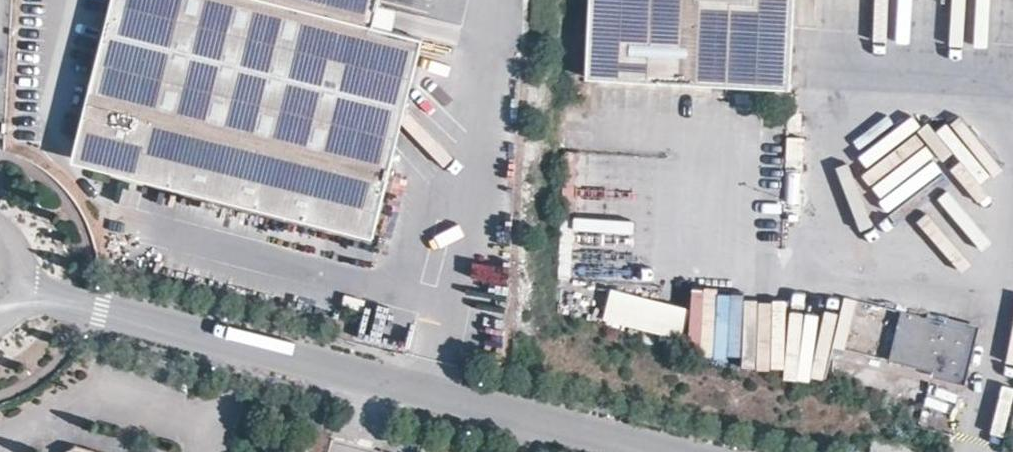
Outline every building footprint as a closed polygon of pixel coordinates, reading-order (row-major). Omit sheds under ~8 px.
[(275,0),(111,0),(78,133),(84,135),(82,139),(81,144),(82,150),(84,154),(87,157),(90,161),(94,163),(101,164),(100,170),(135,178),(373,236),(394,151),(374,147),(403,31),(392,29),(373,24),(275,0)] [(378,0),(275,0),(373,24),(377,4),(378,0)] [(795,88),(797,0),(593,0),(590,77),(795,88)] [(392,29),(397,9),(377,4),(373,24),(392,29)] [(394,151),(422,36),(403,31),(374,147),(394,151)] [(615,268),(616,256),(586,251),(584,263),(615,268)] [(692,305),(605,284),(601,323),(684,344),(692,305)] [(706,352),(733,352),(734,292),(707,292),(706,352)] [(900,310),(890,356),(960,373),(970,327),(900,310)]
